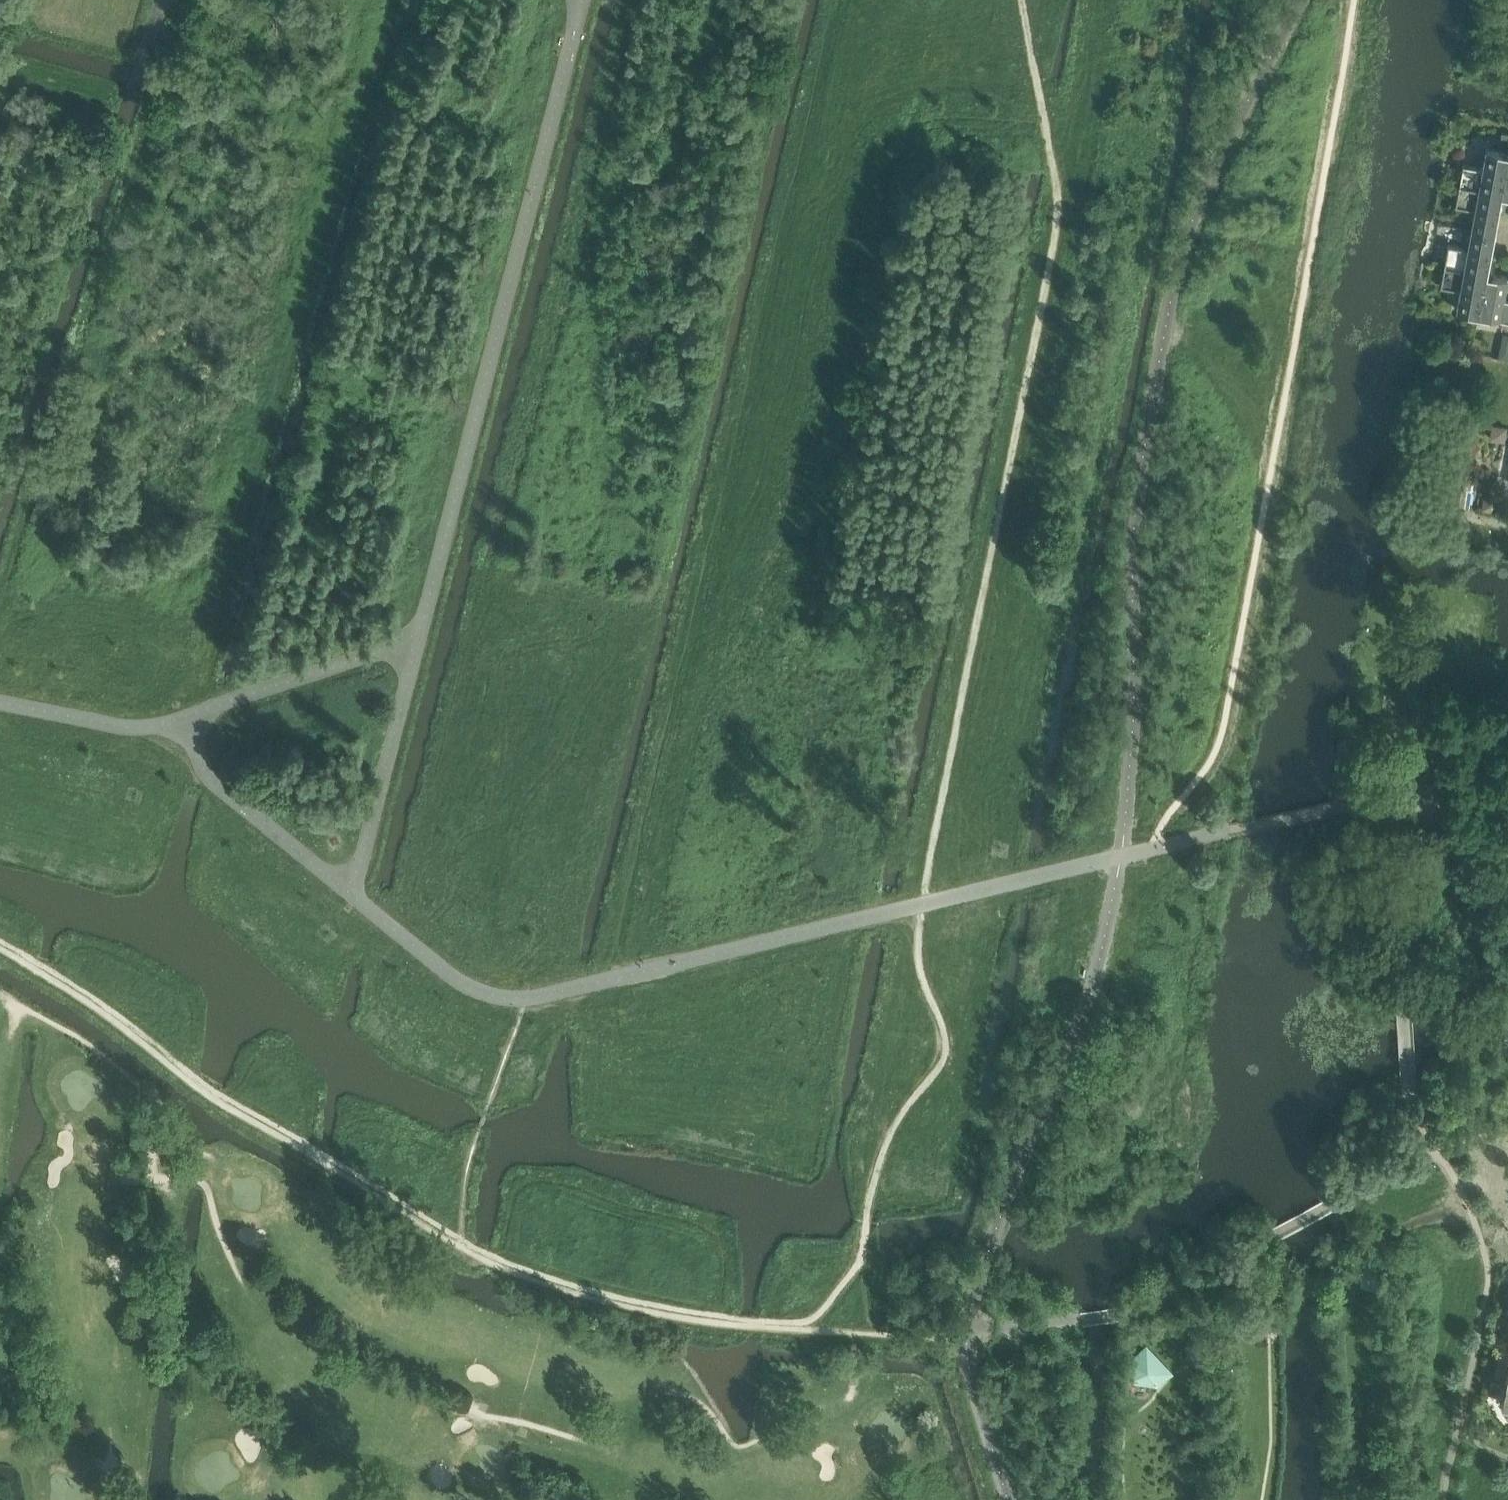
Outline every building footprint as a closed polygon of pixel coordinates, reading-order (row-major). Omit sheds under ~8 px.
[(1472,228),(1494,232),(1498,213),(1504,214),(1507,193),(1507,151),(1487,147),(1483,168),(1463,164),(1456,205),(1476,209),(1472,228)] [(1493,273),(1496,253),(1491,252),(1494,232),(1472,228),(1468,248),(1449,244),(1441,285),(1461,289),(1457,309),(1507,318),(1507,276),(1493,273)] [(1498,357),(1507,359),(1507,332),(1503,331),(1498,357)] [(1254,1314),(1248,1329),(1260,1333),(1265,1319),(1254,1314)] [(1155,1390),(1175,1369),(1149,1343),(1128,1364),(1155,1390)] [(1238,1478),(1230,1483),(1234,1489),(1242,1484),(1238,1478)]
